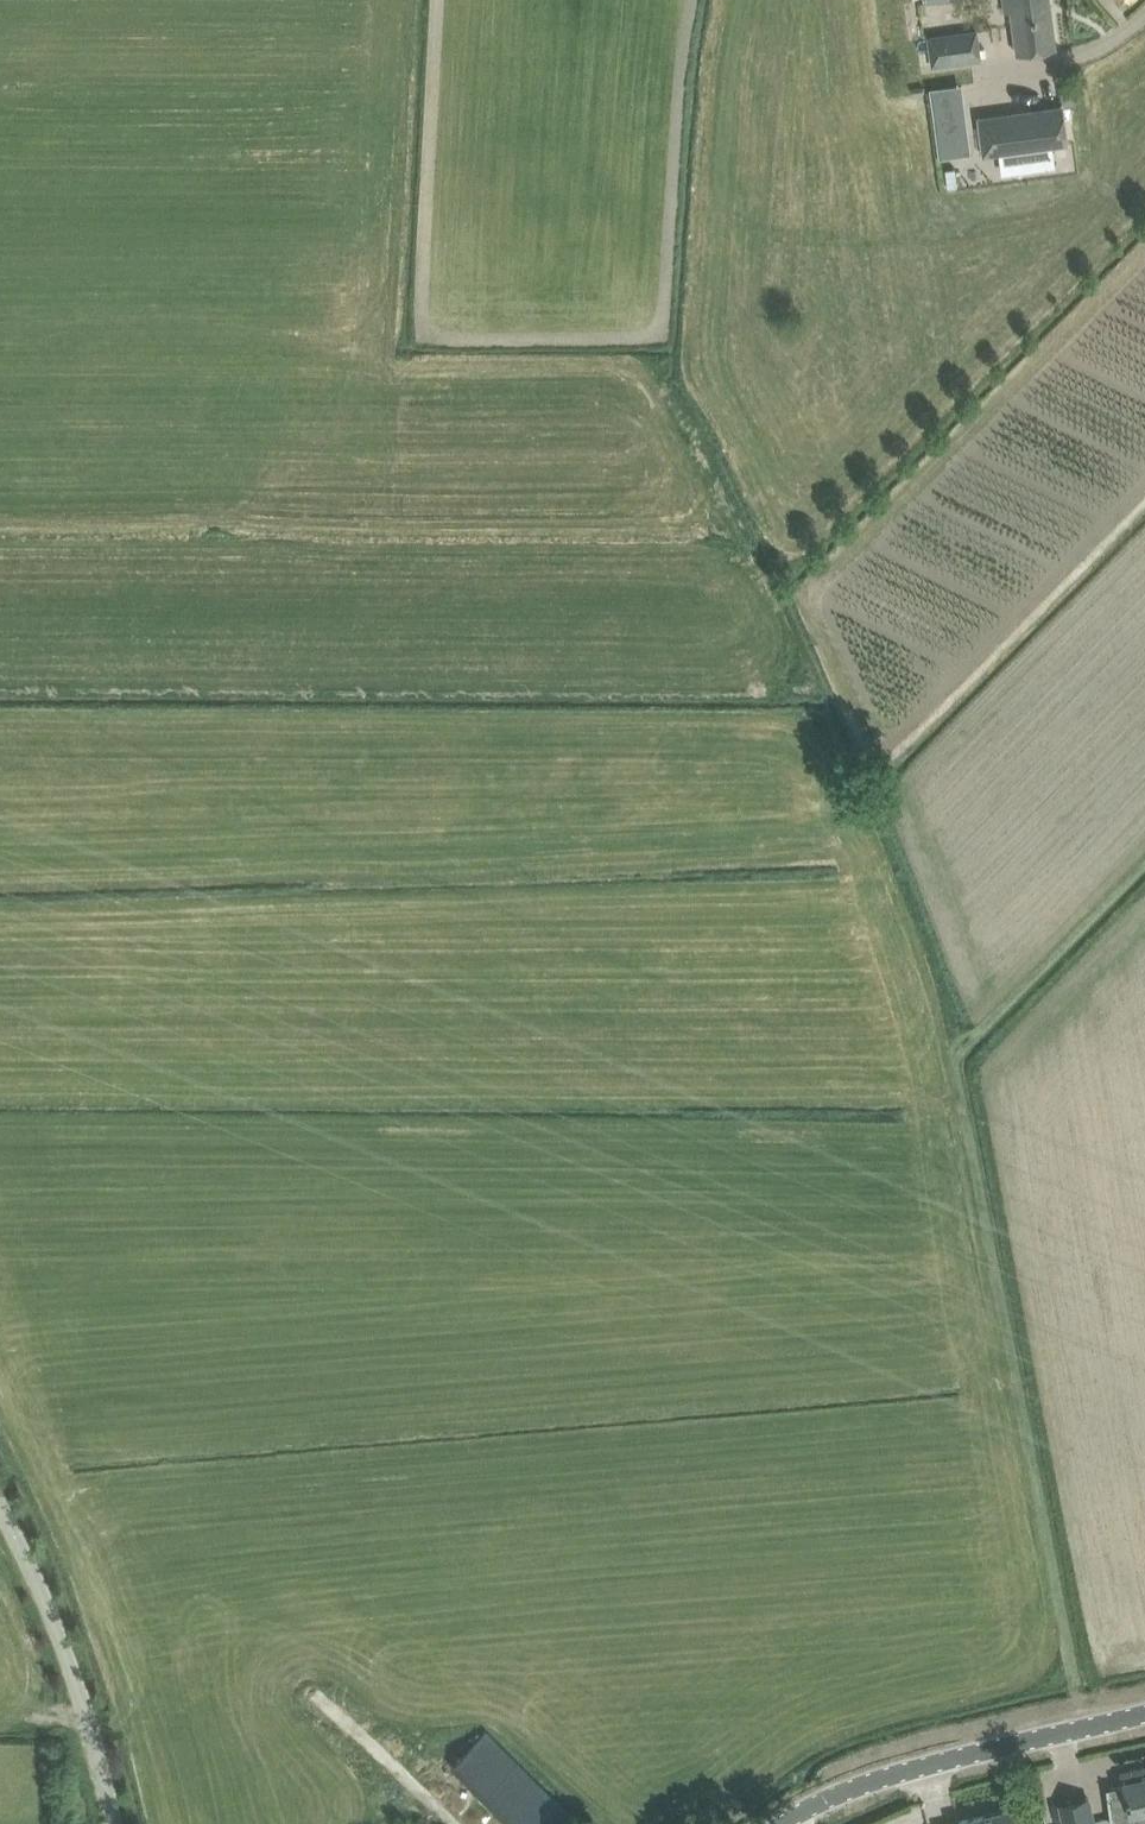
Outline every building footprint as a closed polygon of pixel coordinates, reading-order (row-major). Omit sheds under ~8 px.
[(1018,55),(1056,49),(1050,0),(1004,0),(1005,12),(1012,11),(1018,55)] [(927,36),(931,67),(982,60),(978,29),(927,36)] [(976,115),(982,156),(1068,144),(1063,104),(976,115)] [(965,121),(934,125),(938,159),(970,155),(965,121)] [(511,1823),(564,1823),(572,1816),(555,1800),(485,1730),(457,1759),(490,1791),(484,1797),(511,1823)] [(1124,1781),(1125,1786),(1109,1788),(1109,1786),(1107,1787),(1112,1823),(1114,1823),(1134,1821),(1133,1813),(1144,1810),(1144,1776),(1124,1781)] [(958,1820),(959,1823),(1017,1823),(1013,1807),(958,1820)]
